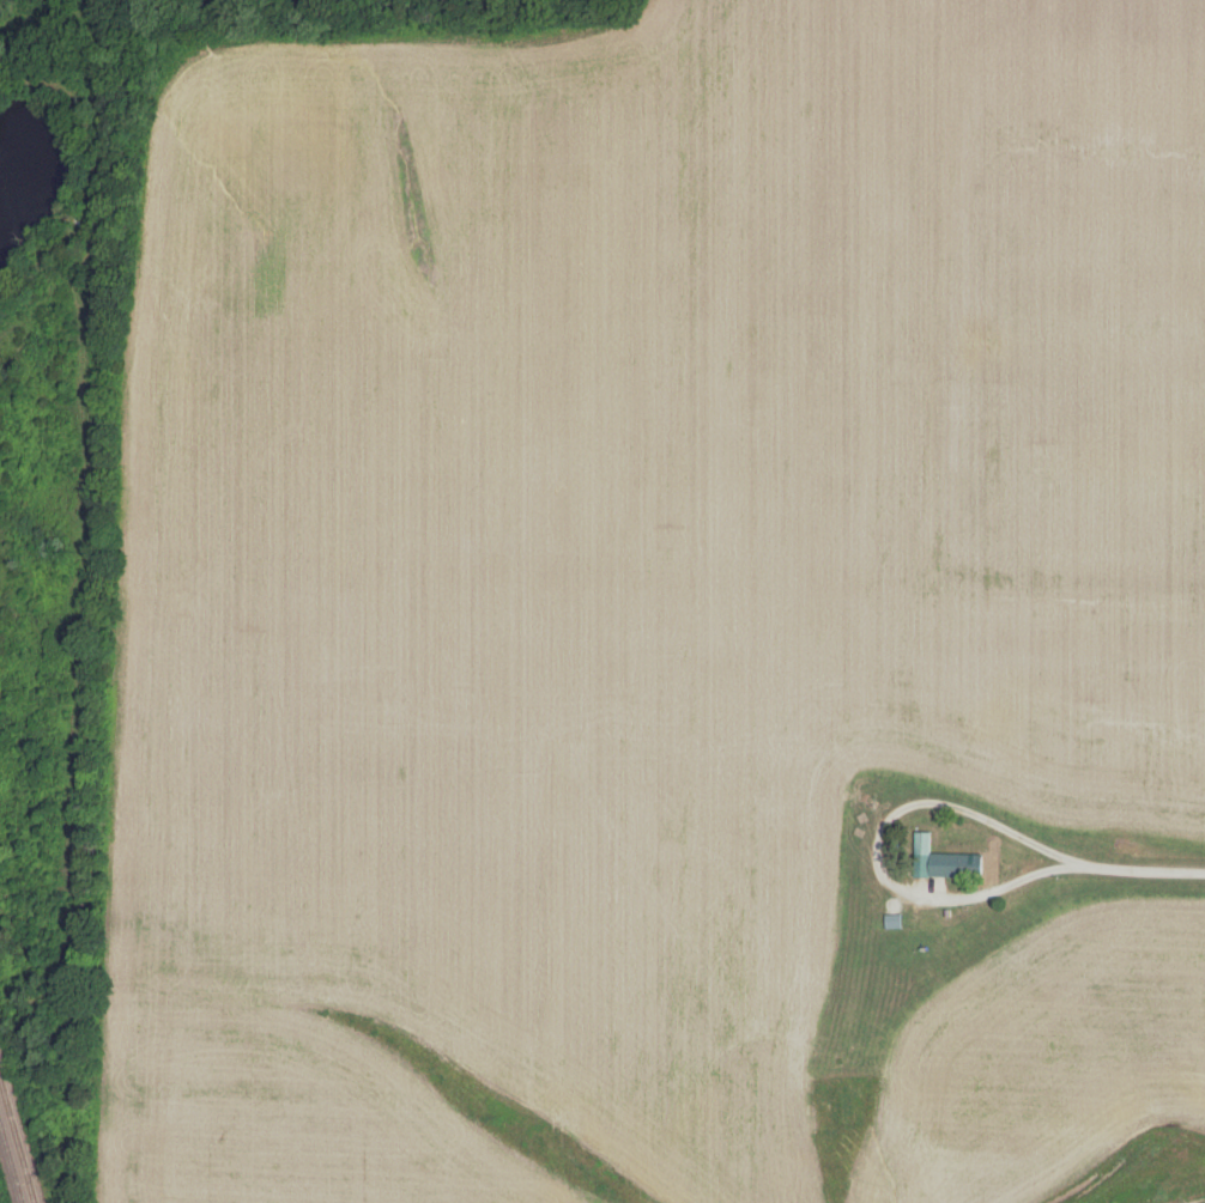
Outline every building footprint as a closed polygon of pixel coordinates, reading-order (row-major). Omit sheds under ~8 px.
[(915,878),(986,879),(987,855),(932,854),(932,834),(916,833),(915,878)] [(887,929),(901,928),(901,916),(887,917),(887,929)]
